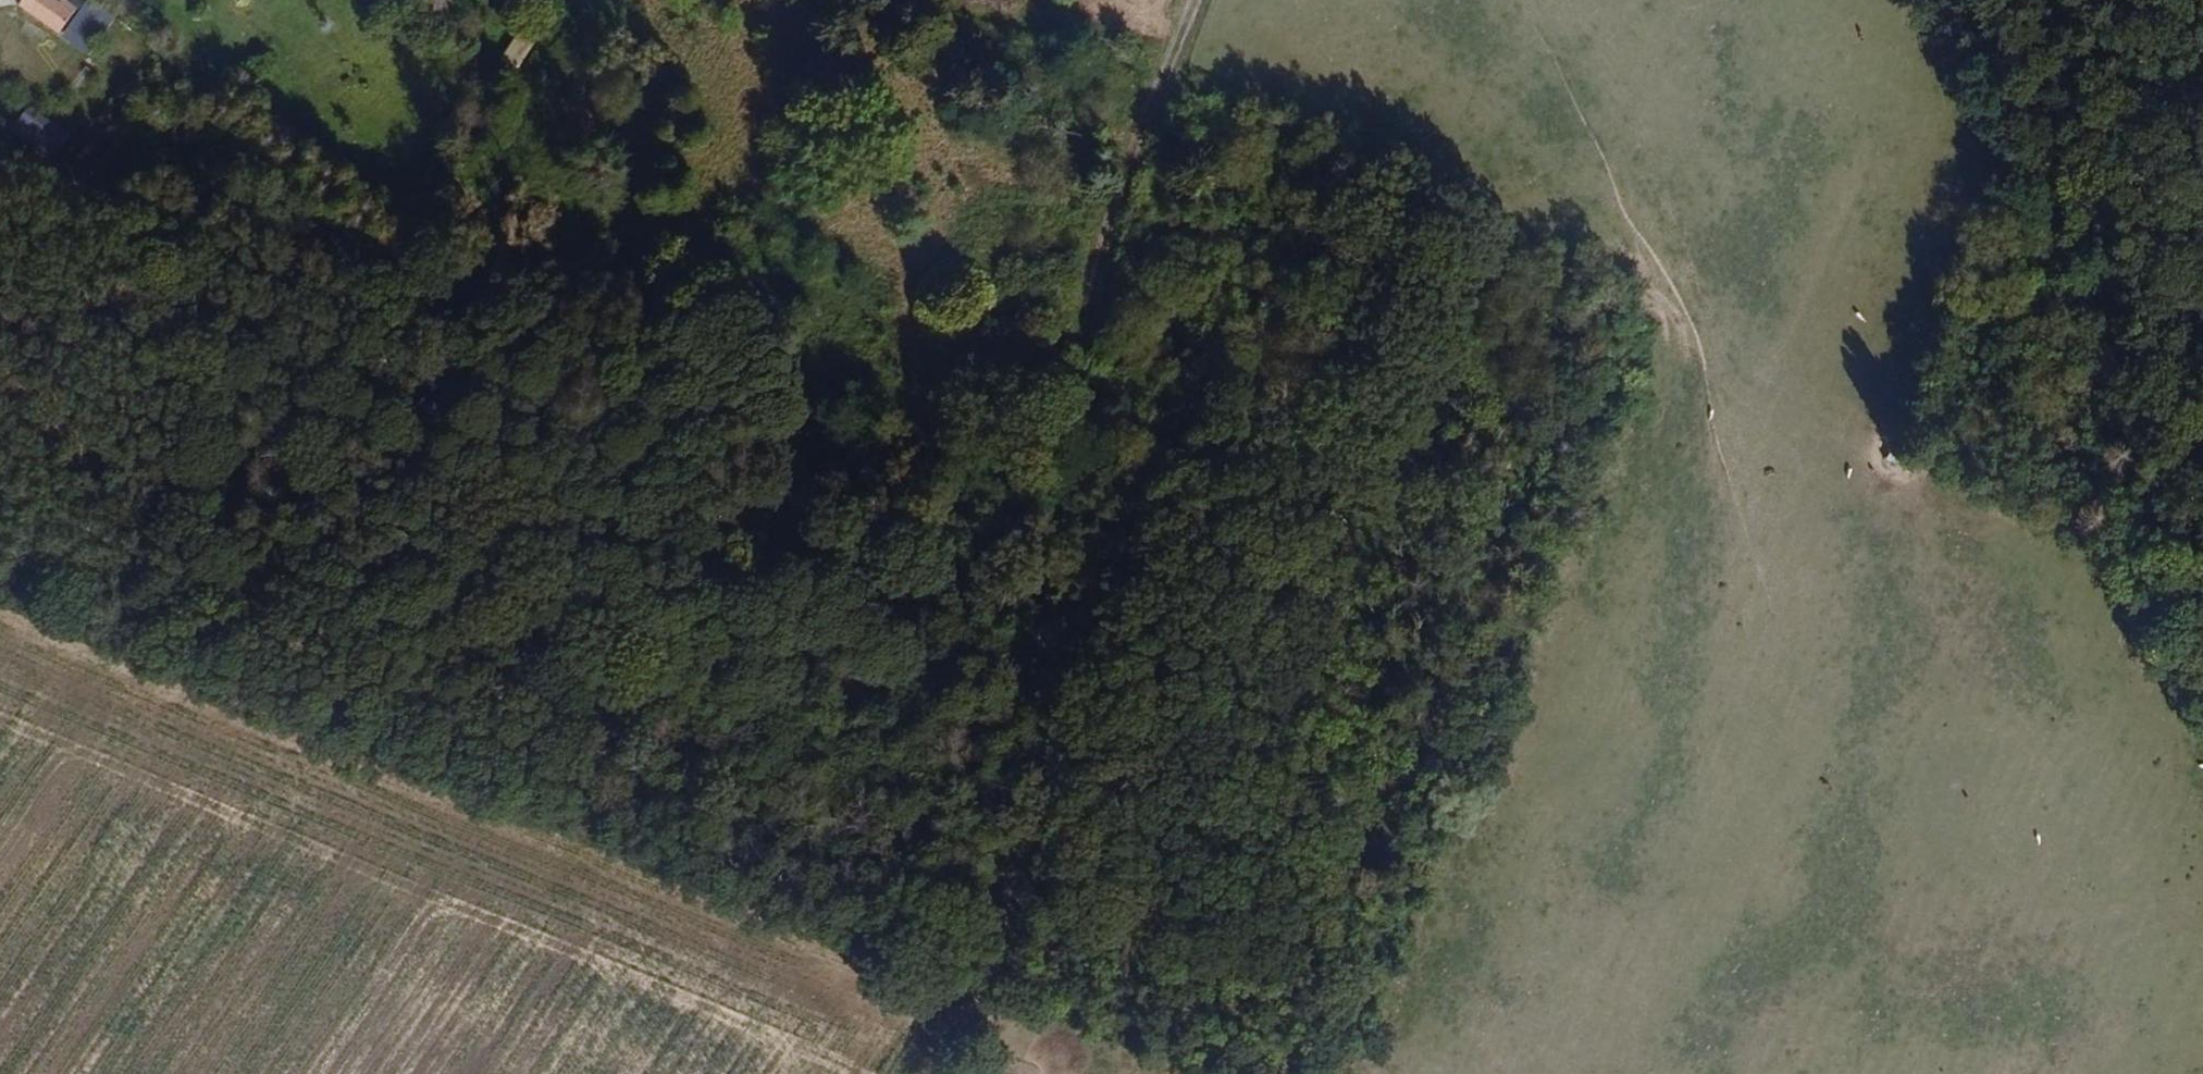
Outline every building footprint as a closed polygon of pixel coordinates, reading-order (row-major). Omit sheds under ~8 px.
[(18,7),(62,34),(78,9),(64,0),(22,0),(18,7)] [(401,0),(381,0),(395,10),(401,0)] [(531,43),(517,34),(502,56),(517,64),(531,43)] [(13,127),(52,155),(67,136),(27,107),(13,127)]
